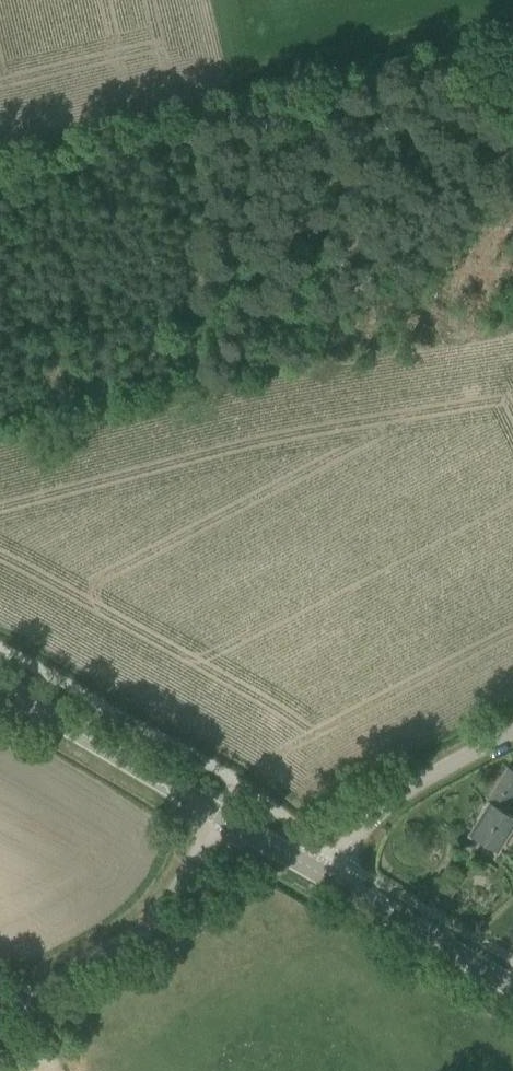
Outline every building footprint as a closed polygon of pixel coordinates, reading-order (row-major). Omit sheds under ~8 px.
[(496,850),(512,822),(512,815),(503,808),(512,793),(512,770),(507,766),(476,817),(479,819),(470,834),(496,850)]
